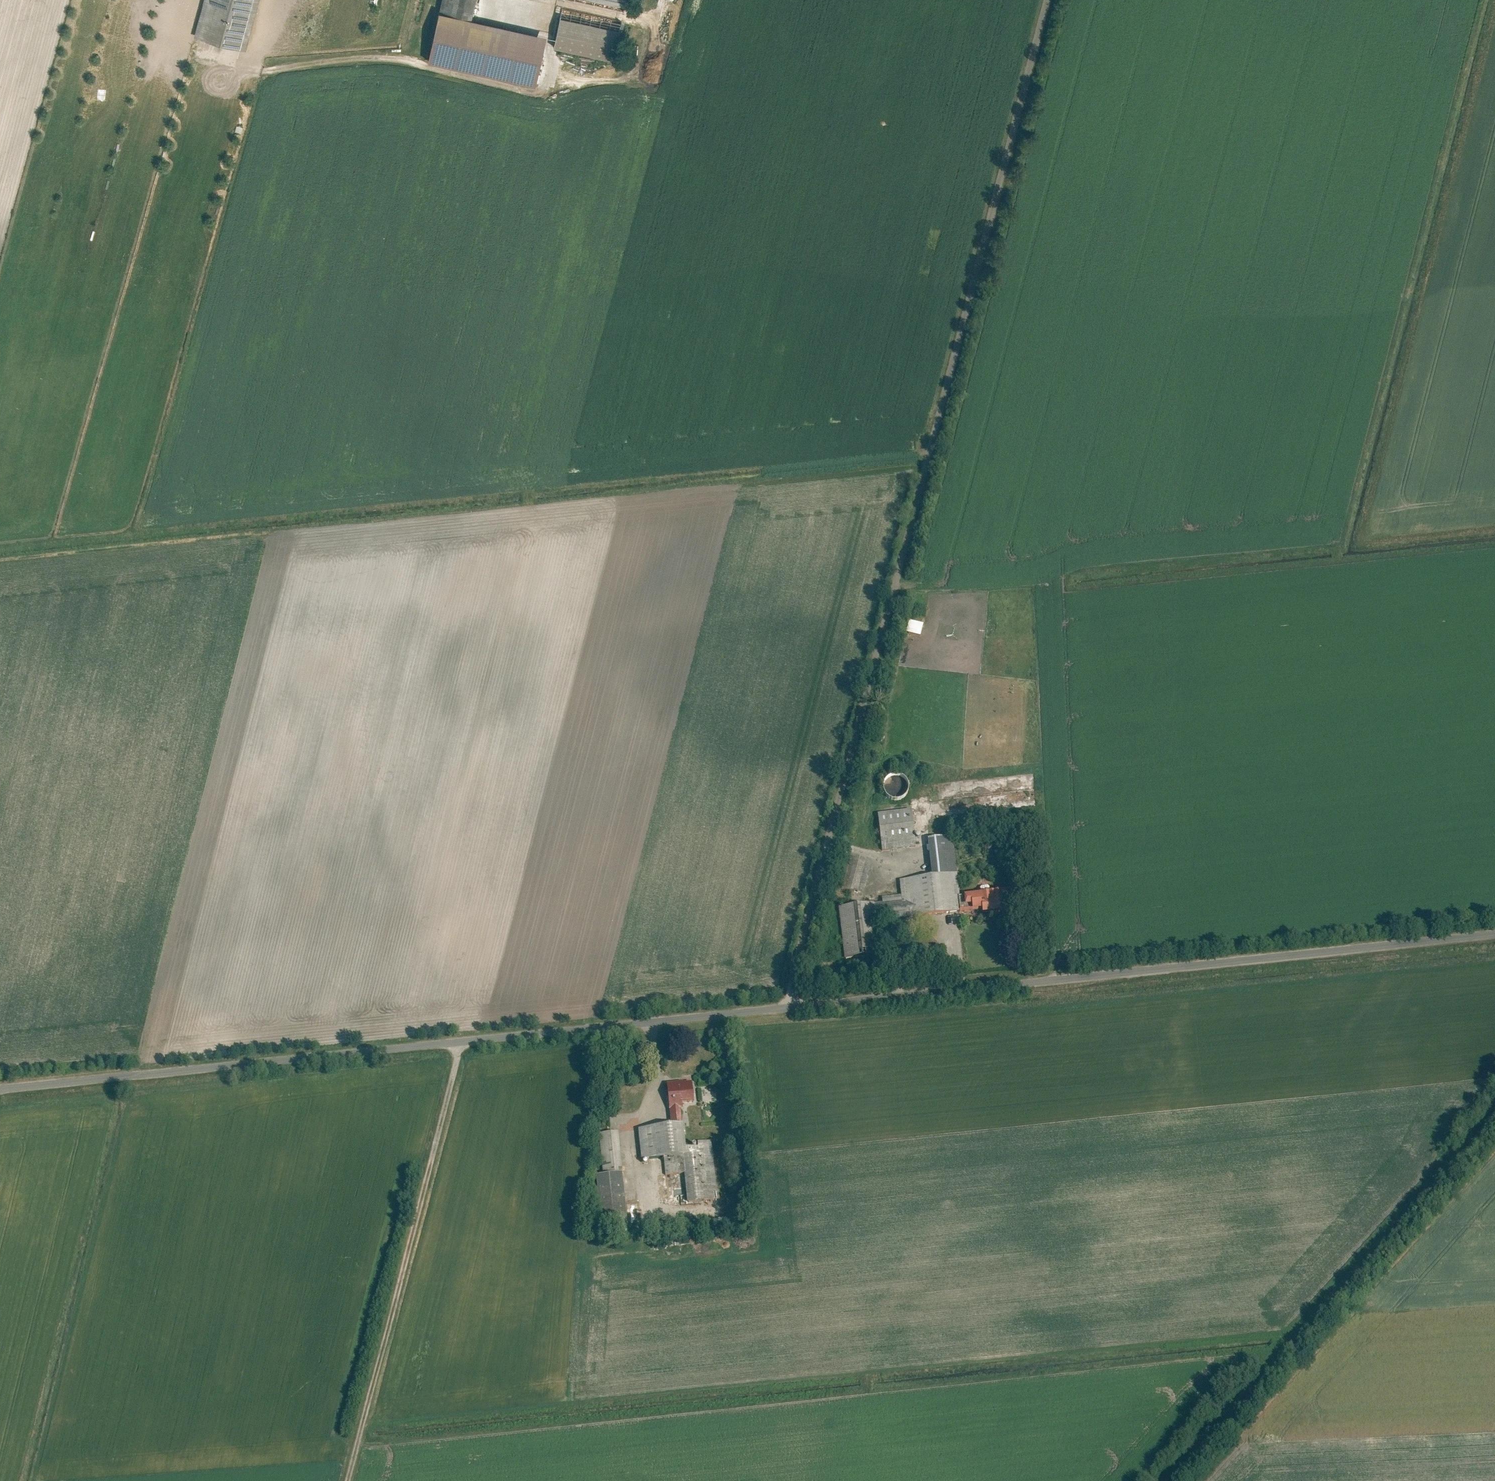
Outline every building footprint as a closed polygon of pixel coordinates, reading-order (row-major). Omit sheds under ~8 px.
[(193,32),(245,46),(258,0),(202,0),(193,32)] [(439,12),(471,19),(475,0),(441,0),(439,12)] [(623,11),(625,0),(569,0),(623,11)] [(618,22),(561,9),(553,47),(610,59),(618,22)] [(439,12),(437,11),(426,62),(534,85),(545,35),(471,19),(439,12)] [(924,637),(927,624),(912,621),(909,633),(924,637)] [(911,808),(877,812),(882,850),(915,846),(911,808)] [(958,895),(951,836),(929,838),(933,875),(899,879),(900,893),(881,896),(882,901),(874,902),(876,920),(960,910),(958,895)] [(871,859),(847,853),(839,887),(863,893),(871,859)] [(964,894),(958,895),(960,910),(982,907),(982,912),(1016,908),(1013,887),(964,893),(964,894)] [(874,902),(839,906),(845,958),(880,954),(876,920),(874,902)] [(683,1080),(666,1082),(670,1125),(682,1124),(681,1108),(682,1108),(681,1101),(693,1100),(691,1081),(684,1081),(683,1080)] [(670,1125),(638,1128),(641,1159),(663,1157),(665,1175),(683,1173),(686,1203),(718,1200),(712,1140),(697,1141),(698,1146),(684,1147),(682,1124),(670,1125)] [(618,1131),(598,1133),(603,1173),(621,1171),(623,1171),(618,1131)] [(603,1173),(595,1174),(600,1222),(627,1219),(621,1171),(603,1173)]
